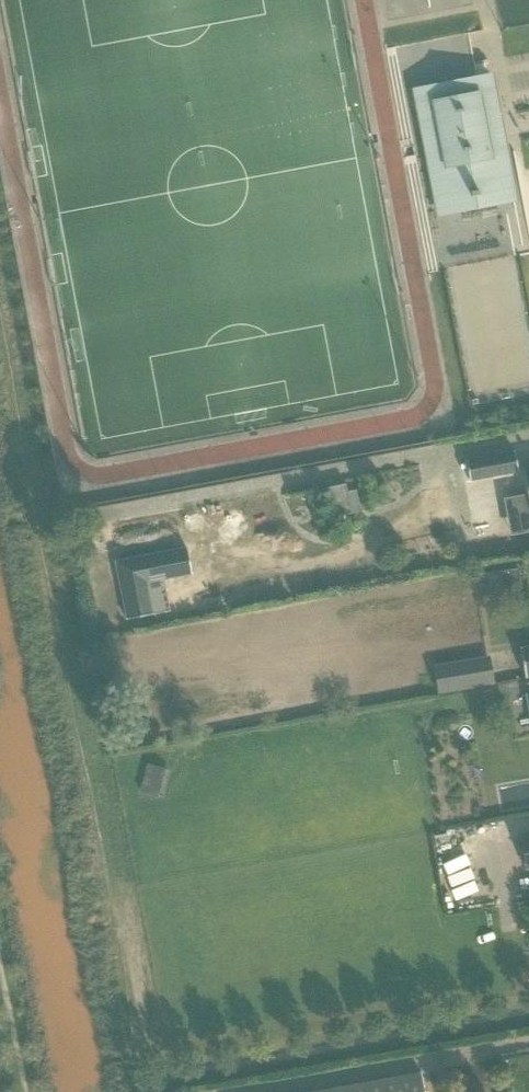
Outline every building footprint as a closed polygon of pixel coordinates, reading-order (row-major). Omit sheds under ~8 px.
[(478,195),(477,192),(510,186),(501,138),(500,138),(498,123),(499,123),(490,75),(415,89),(436,200),(439,200),(438,199),(469,194),(470,196),(478,195)] [(469,480),(518,471),(514,452),(465,461),(469,480)] [(351,513),(345,484),(327,488),(333,517),(351,513)] [(186,551),(119,564),(129,618),(127,618),(126,616),(126,619),(153,614),(169,611),(163,577),(190,571),(191,574),(189,574),(189,575),(192,574),(186,547),(184,548),(184,549),(186,548),(186,551)] [(500,571),(505,601),(523,599),(518,568),(500,571)] [(520,648),(525,678),(528,677),(528,647),(520,648)] [(489,662),(435,671),(439,694),(493,684),(489,662)] [(146,764),(138,792),(157,797),(165,770),(146,764)] [(526,868),(528,867),(528,837),(521,839),(526,868)] [(313,1091),(424,1091),(420,1073),(313,1091)]
